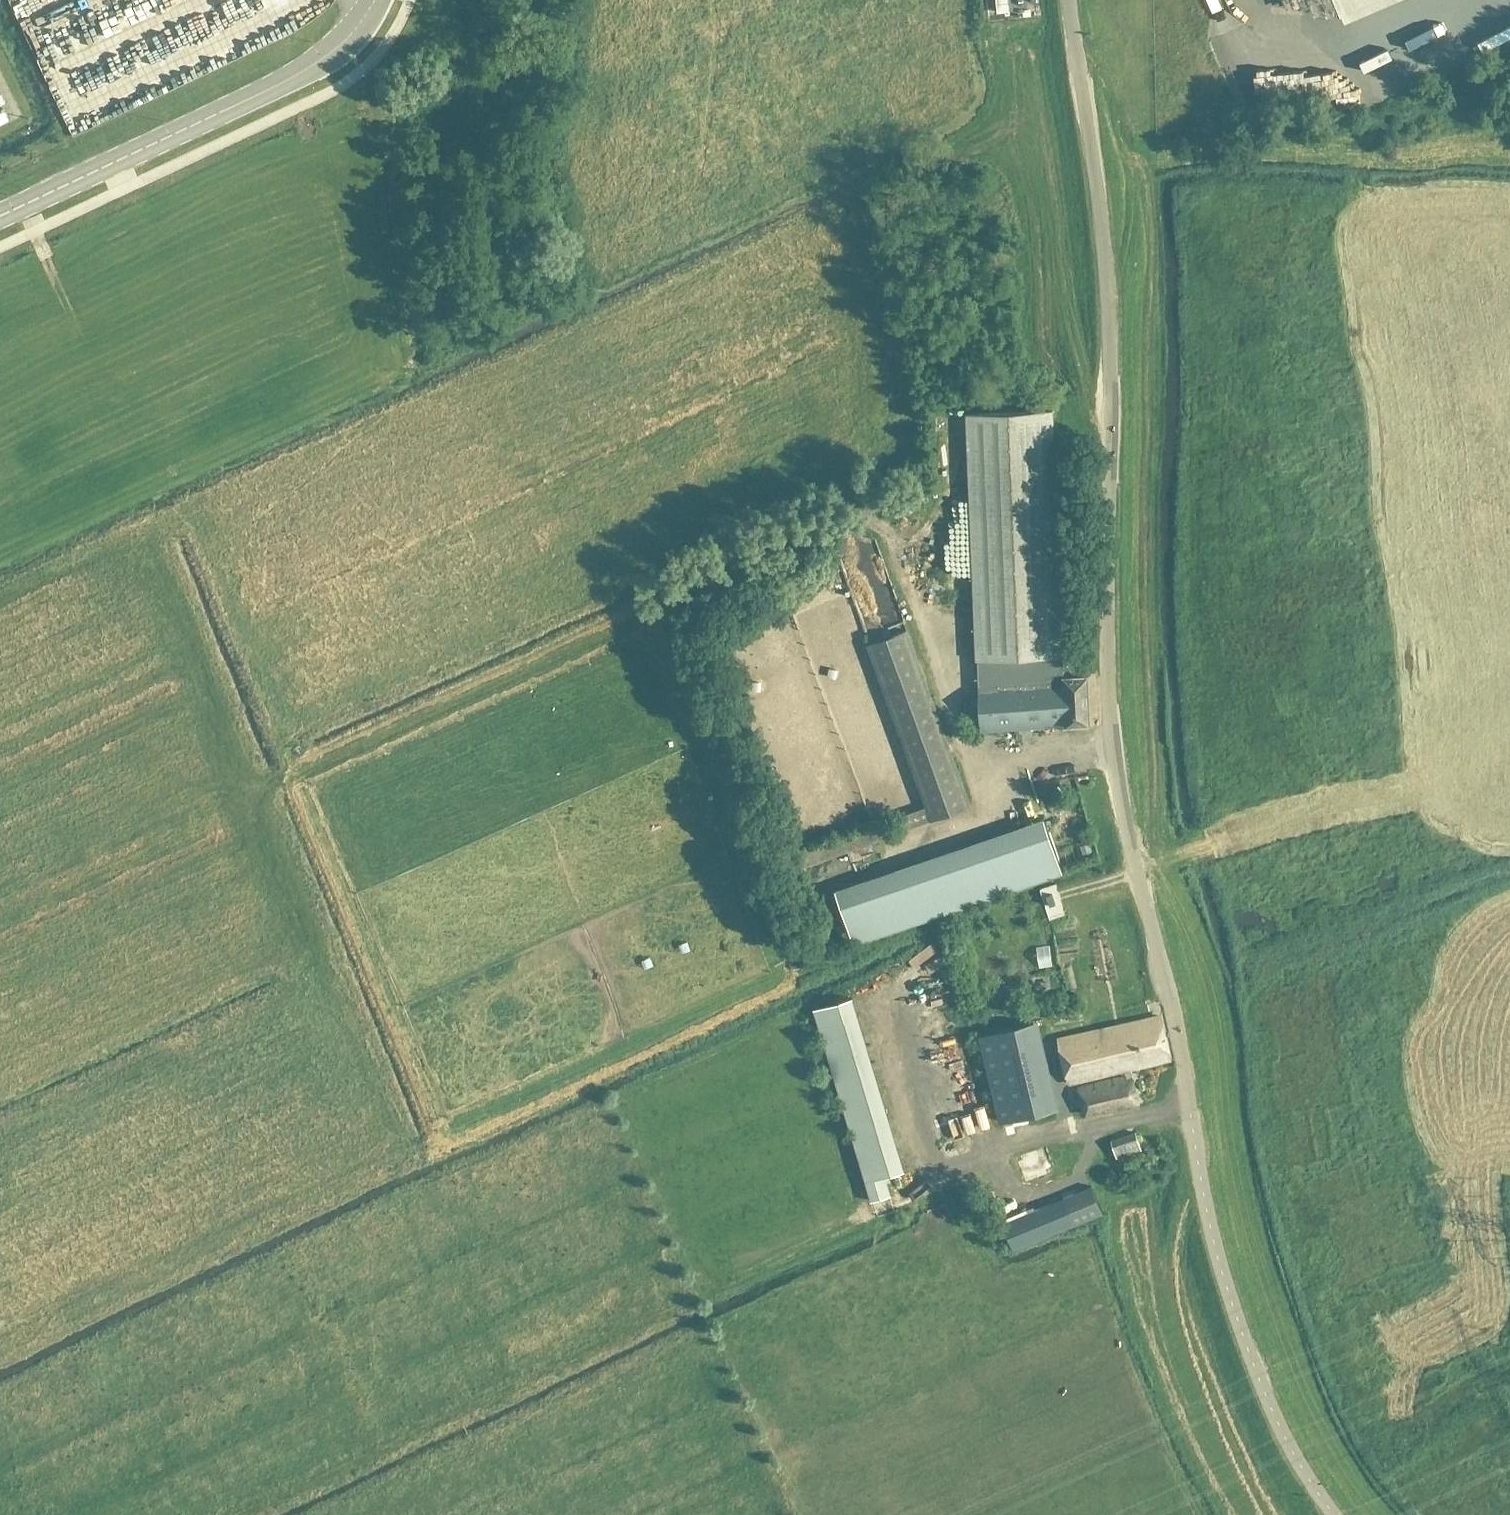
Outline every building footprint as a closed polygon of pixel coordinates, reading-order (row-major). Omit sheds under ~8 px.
[(153,62),(171,49),(163,38),(145,51),(153,62)] [(975,661),(977,661),(980,732),(1088,725),(1086,678),(1063,679),(1050,410),(964,414),(975,661)] [(867,646),(926,807),(895,818),(899,832),(968,806),(905,632),(867,646)] [(1063,872),(1044,818),(834,889),(853,944),(1063,872)] [(1077,839),(1085,836),(1082,827),(1074,830),(1077,839)] [(1091,852),(1088,844),(1080,846),(1082,855),(1091,852)] [(851,997),(812,1008),(870,1200),(891,1194),(886,1175),(903,1170),(851,997)] [(1160,1017),(1057,1040),(1068,1084),(1119,1072),(1121,1077),(1077,1087),(1085,1115),(1138,1103),(1130,1070),(1169,1060),(1160,1017)] [(1053,1109),(1033,1024),(979,1036),(999,1122),(1053,1109)] [(1141,1150),(1135,1133),(1111,1141),(1116,1158),(1141,1150)] [(1092,1188),(1061,1200),(1071,1226),(1102,1214),(1092,1188)] [(1061,1200),(1001,1224),(1012,1251),(1071,1226),(1061,1200)]
